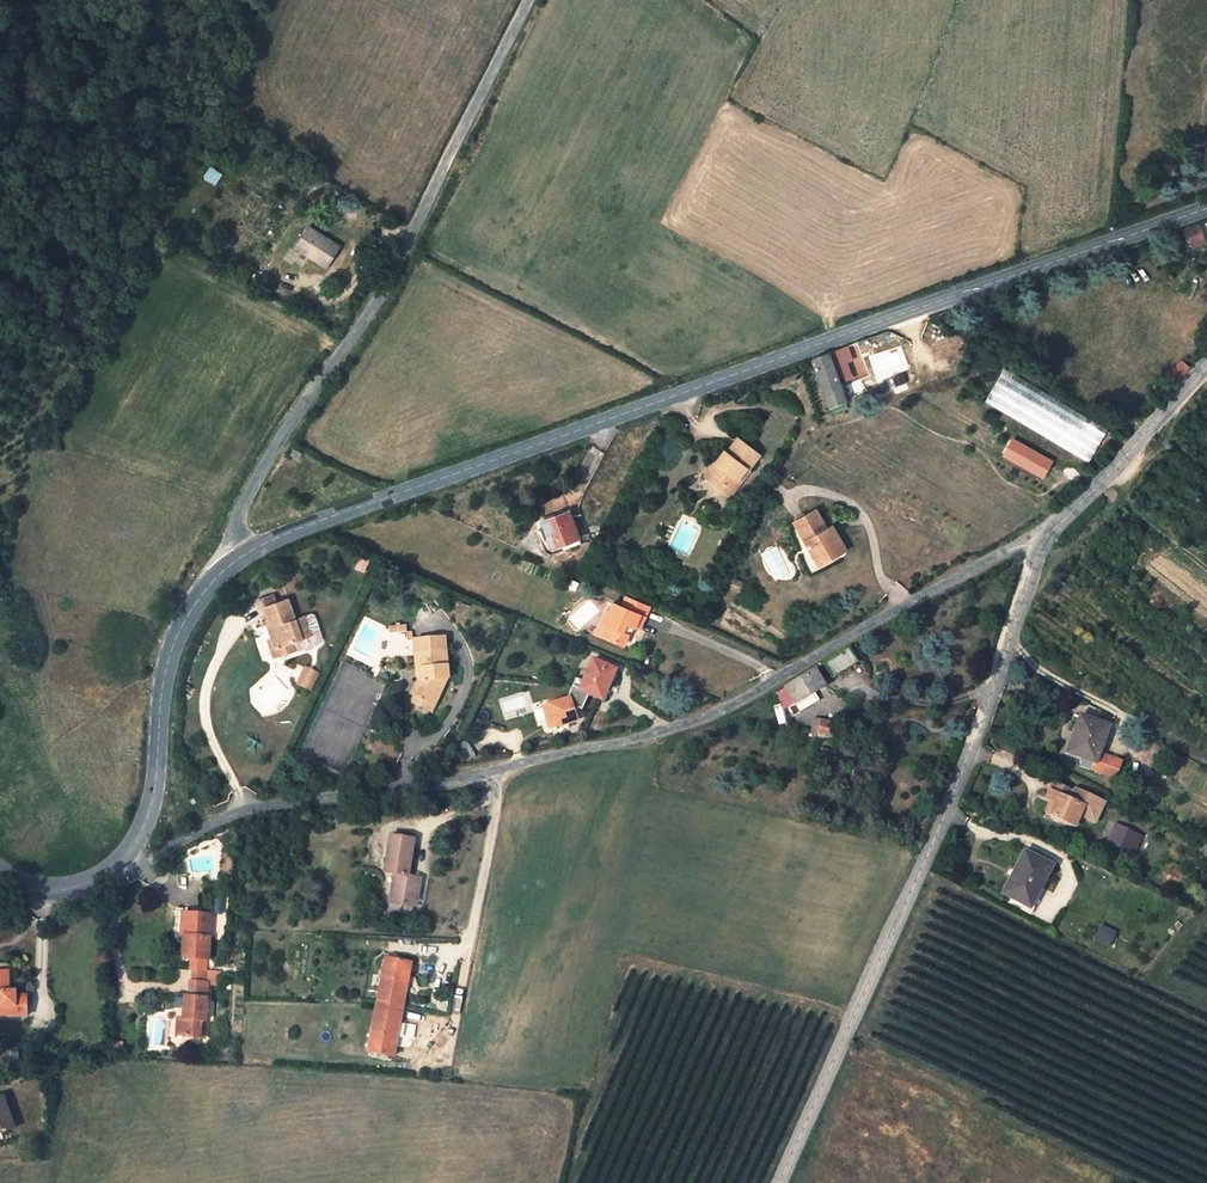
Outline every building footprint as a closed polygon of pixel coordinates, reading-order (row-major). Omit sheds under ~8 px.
[(475,153),(480,142),(469,137),(464,147),(475,153)] [(1188,226),(1176,231),(1181,242),(1194,238),(1188,226)] [(304,228),(293,249),(327,267),(339,245),(304,228)] [(811,360),(829,406),(845,400),(827,354),(811,360)] [(1170,386),(1187,368),(1178,361),(1162,379),(1170,386)] [(984,403),(1085,464),(1110,426),(1006,366),(984,403)] [(850,383),(856,397),(867,392),(862,378),(850,383)] [(738,433),(716,460),(722,465),(713,476),(723,483),(728,478),(737,485),(746,474),(743,471),(751,461),(754,463),(763,452),(738,433)] [(1047,477),(1054,456),(1010,440),(1002,461),(1047,477)] [(713,476),(722,465),(716,460),(707,471),(713,476)] [(737,485),(728,478),(723,483),(732,491),(737,485)] [(542,535),(569,525),(559,498),(532,508),(542,535)] [(834,552),(846,545),(835,528),(831,530),(816,507),(796,520),(803,532),(806,531),(819,551),(830,545),(834,552)] [(665,525),(658,521),(655,527),(661,531),(665,525)] [(751,586),(740,582),(738,590),(748,594),(751,586)] [(272,644),(278,642),(282,653),(298,648),(295,638),(313,632),(306,613),(295,616),(288,595),(265,603),(272,625),(267,626),(270,635),(272,644)] [(608,625),(603,639),(625,647),(630,633),(623,630),(627,621),(640,626),(650,606),(626,595),(621,607),(611,602),(607,611),(602,622),(608,625)] [(607,611),(601,609),(590,632),(603,639),(608,625),(602,622),(607,611)] [(313,632),(295,638),(298,648),(316,642),(313,632)] [(282,653),(278,642),(272,644),(270,635),(262,638),(268,657),(282,653)] [(402,638),(394,637),(394,657),(402,658),(402,638)] [(847,649),(825,662),(823,663),(832,678),(855,665),(847,649)] [(414,686),(405,703),(424,713),(433,695),(434,684),(438,684),(439,656),(408,656),(407,670),(414,671),(414,686)] [(586,694),(598,700),(614,671),(592,659),(576,688),(586,694)] [(304,665),(296,684),(312,691),(320,672),(304,665)] [(813,691),(823,685),(814,669),(812,671),(784,688),(799,711),(818,700),(813,691)] [(414,671),(407,670),(407,683),(398,699),(405,703),(414,686),(414,671)] [(579,709),(586,694),(576,688),(570,685),(560,704),(556,702),(548,705),(549,708),(545,710),(540,717),(543,725),(552,722),(554,726),(563,722),(565,726),(577,721),(573,713),(576,707),(579,709)] [(420,720),(424,713),(405,703),(401,710),(420,720)] [(835,722),(821,719),(817,733),(832,735),(835,722)] [(1078,759),(1075,765),(1088,772),(1107,731),(1080,719),(1064,753),(1078,759)] [(455,747),(445,752),(453,766),(463,762),(455,747)] [(1042,799),(1044,800),(1049,802),(1044,814),(1068,825),(1077,804),(1068,800),(1071,793),(1049,782),(1042,799)] [(1044,814),(1049,802),(1044,800),(1039,812),(1044,814)] [(1103,840),(1108,843),(1115,826),(1110,824),(1103,840)] [(1139,836),(1115,826),(1108,843),(1132,853),(1139,836)] [(923,841),(915,839),(913,848),(919,851),(923,841)] [(386,881),(383,911),(410,914),(414,885),(401,883),(404,847),(381,846),(378,880),(386,881)] [(1047,868),(1021,854),(1001,895),(1022,906),(1032,889),(1036,890),(1047,868)] [(207,914),(185,912),(184,927),(182,956),(188,957),(194,957),(204,958),(207,914)] [(1099,925),(1095,941),(1112,946),(1117,930),(1099,925)] [(194,957),(194,969),(207,970),(207,959),(204,958),(194,957)] [(382,965),(372,1006),(398,1012),(408,970),(382,965)] [(192,969),(191,981),(189,981),(188,995),(183,995),(181,1018),(178,1017),(176,1036),(198,1038),(199,1020),(204,1020),(206,985),(220,986),(222,972),(207,970),(194,969),(192,969)] [(372,1006),(370,1014),(395,1020),(398,1012),(372,1006)] [(385,1062),(395,1020),(370,1014),(360,1056),(385,1062)] [(204,1020),(199,1020),(198,1038),(206,1038),(207,1020),(204,1020)]
